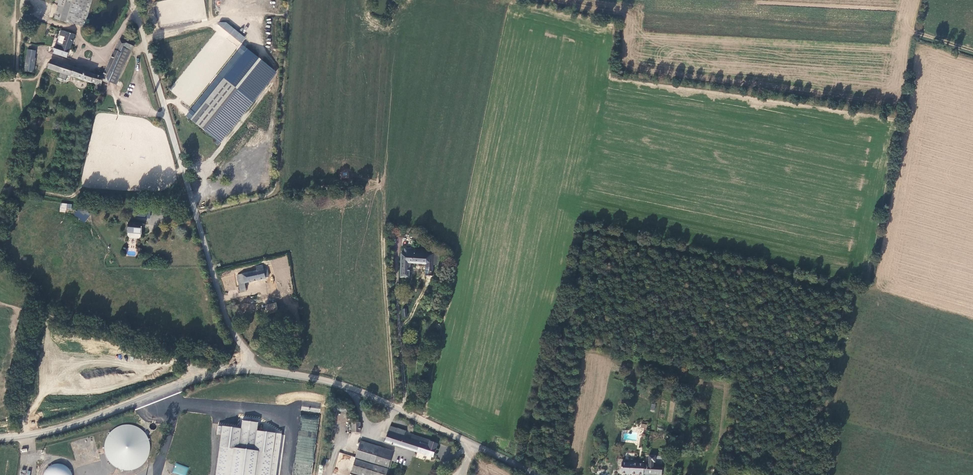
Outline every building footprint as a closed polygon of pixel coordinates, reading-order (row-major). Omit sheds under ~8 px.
[(55,18),(82,25),(84,18),(85,17),(88,17),(93,0),(60,0),(55,18)] [(203,18),(204,0),(192,0),(191,18),(203,18)] [(159,7),(161,24),(174,23),(173,3),(165,3),(165,7),(159,7)] [(74,35),(62,31),(60,36),(62,36),(59,45),(58,46),(57,45),(54,54),(66,58),(74,35)] [(51,61),(49,68),(92,84),(92,83),(98,85),(96,90),(100,91),(103,81),(108,82),(109,81),(111,77),(123,48),(126,42),(120,40),(103,77),(95,75),(65,65),(51,61)] [(243,46),(187,116),(220,142),(275,73),(243,46)] [(130,51),(123,48),(111,77),(118,79),(130,51)] [(35,58),(27,57),(25,71),(34,73),(34,69),(33,69),(35,58)] [(85,161),(81,186),(94,188),(102,182),(101,188),(104,185),(107,188),(121,190),(118,187),(124,182),(119,181),(119,178),(124,174),(126,163),(119,163),(120,159),(111,158),(110,164),(106,164),(103,160),(102,163),(98,167),(95,164),(93,165),(89,165),(85,161)] [(59,212),(66,212),(66,208),(71,209),(72,204),(60,203),(59,212)] [(78,207),(74,216),(86,222),(90,213),(78,207)] [(142,238),(143,228),(129,227),(128,237),(142,238)] [(405,258),(403,257),(402,258),(401,281),(409,282),(410,267),(427,268),(426,275),(433,275),(434,258),(428,257),(428,254),(409,253),(405,252),(405,258)] [(266,282),(269,281),(266,271),(263,271),(263,269),(257,271),(258,275),(239,280),(241,296),(246,295),(245,288),(266,282)] [(276,307),(265,310),(267,318),(278,316),(276,307)] [(319,415),(300,413),(293,474),(312,474),(319,415)] [(257,431),(258,423),(242,421),(241,429),(223,426),(216,474),(276,474),(282,434),(257,431)] [(132,425),(123,425),(116,428),(110,434),(106,441),(105,449),(108,457),(113,464),(120,468),(128,470),(136,468),(143,464),(148,457),(150,449),(149,441),(146,434),(139,428),(132,425)] [(361,436),(362,427),(353,427),(353,436),(361,436)] [(391,430),(389,437),(405,442),(407,436),(391,430)] [(386,445),(434,461),(438,449),(432,447),(432,445),(413,440),(411,445),(405,442),(389,437),(386,445)] [(363,446),(357,464),(390,473),(395,455),(363,446)] [(179,474),(186,474),(189,468),(176,463),(172,472),(179,474)] [(65,466),(60,464),(55,464),(50,466),(46,470),(44,474),(71,474),(69,470),(65,466)] [(357,464),(354,474),(389,474),(390,473),(357,464)] [(644,468),(644,467),(623,466),(622,474),(643,474),(644,468)]
